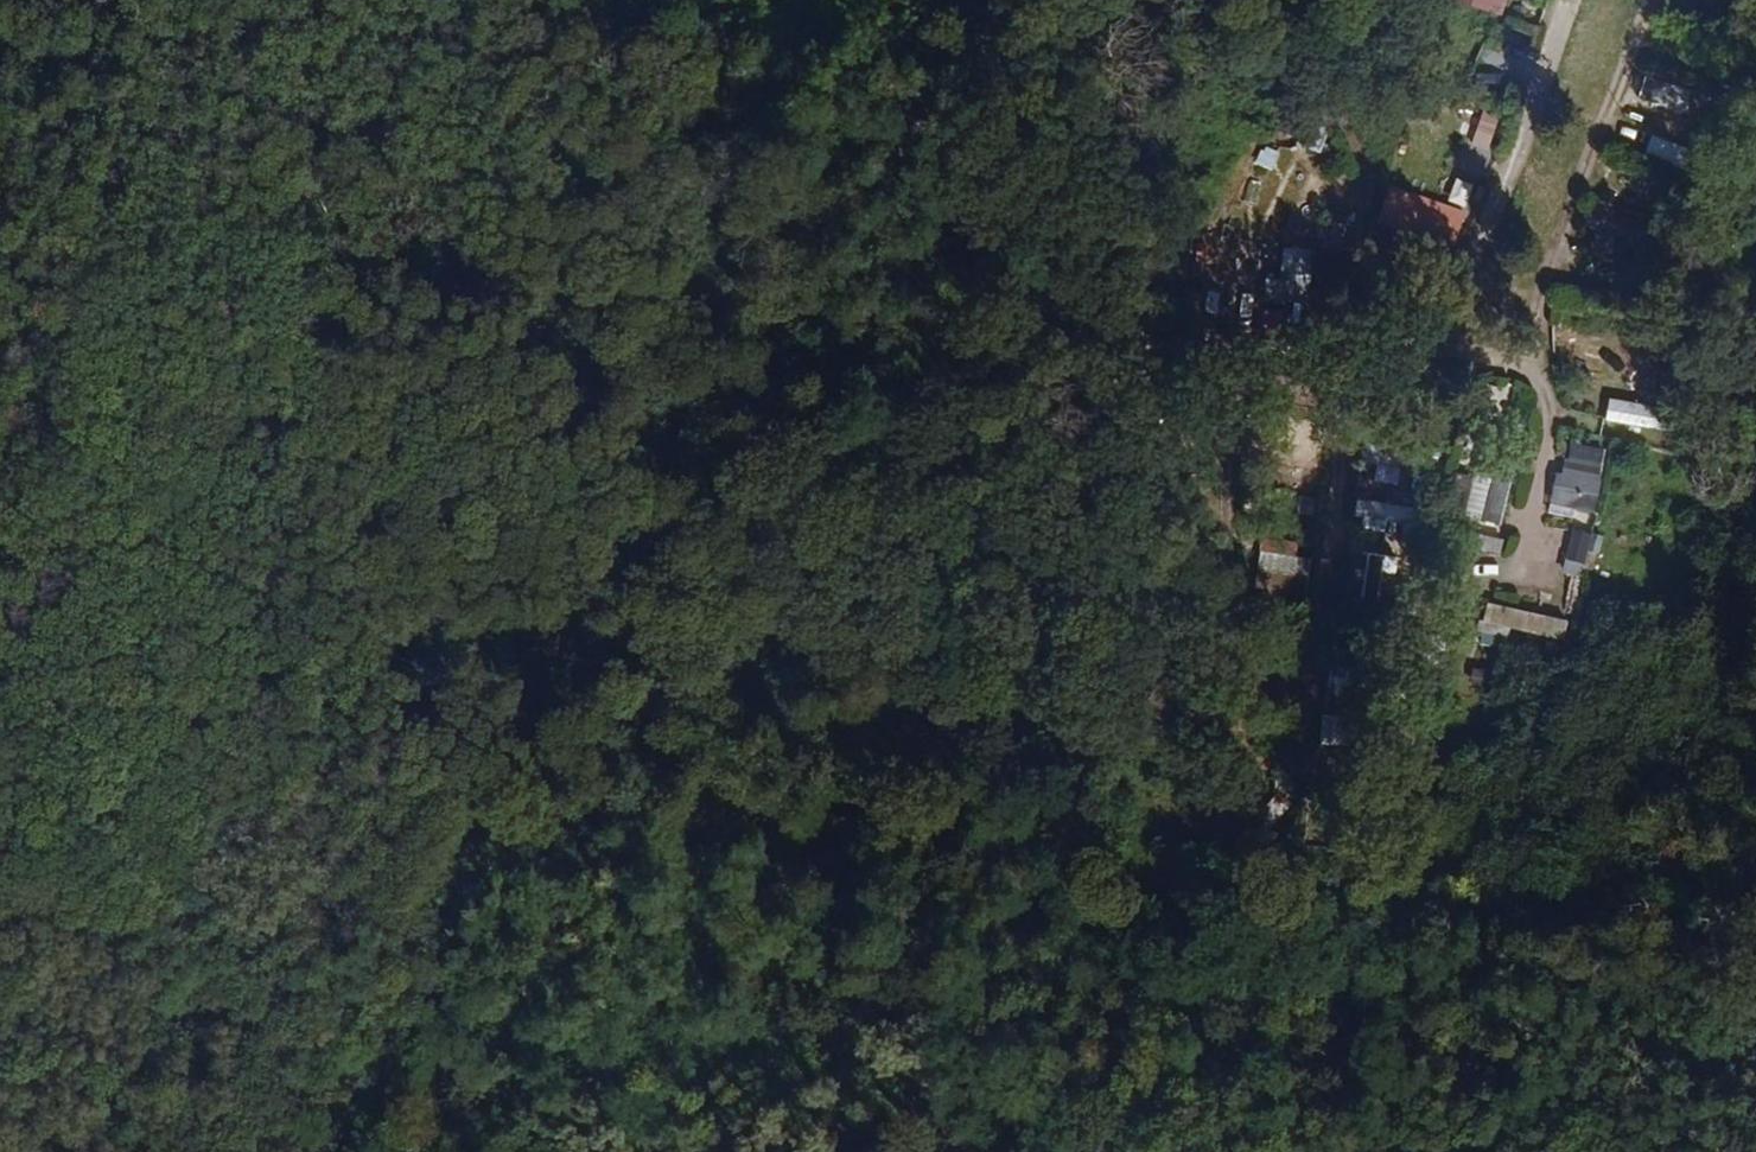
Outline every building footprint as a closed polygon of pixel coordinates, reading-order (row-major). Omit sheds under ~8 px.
[(1503,18),(1509,0),(1443,0),(1503,18)] [(1675,100),(1678,79),(1640,73),(1636,93),(1675,100)] [(1472,146),(1494,153),(1506,111),(1484,104),(1472,146)] [(1255,164),(1275,170),(1280,152),(1261,146),(1255,164)] [(1459,242),(1466,206),(1390,191),(1383,227),(1459,242)] [(1644,245),(1650,227),(1593,205),(1586,223),(1599,228),(1591,249),(1619,260),(1627,238),(1644,245)] [(1266,301),(1308,303),(1311,252),(1294,251),(1293,280),(1267,279),(1266,301)] [(1595,504),(1606,451),(1573,445),(1567,473),(1559,472),(1554,496),(1595,504)] [(1479,466),(1465,515),(1501,526),(1515,476),(1479,466)] [(1563,572),(1592,577),(1600,533),(1571,528),(1563,572)] [(1396,557),(1353,550),(1344,603),(1386,610),(1396,557)] [(1563,638),(1569,608),(1488,590),(1482,621),(1563,638)]
